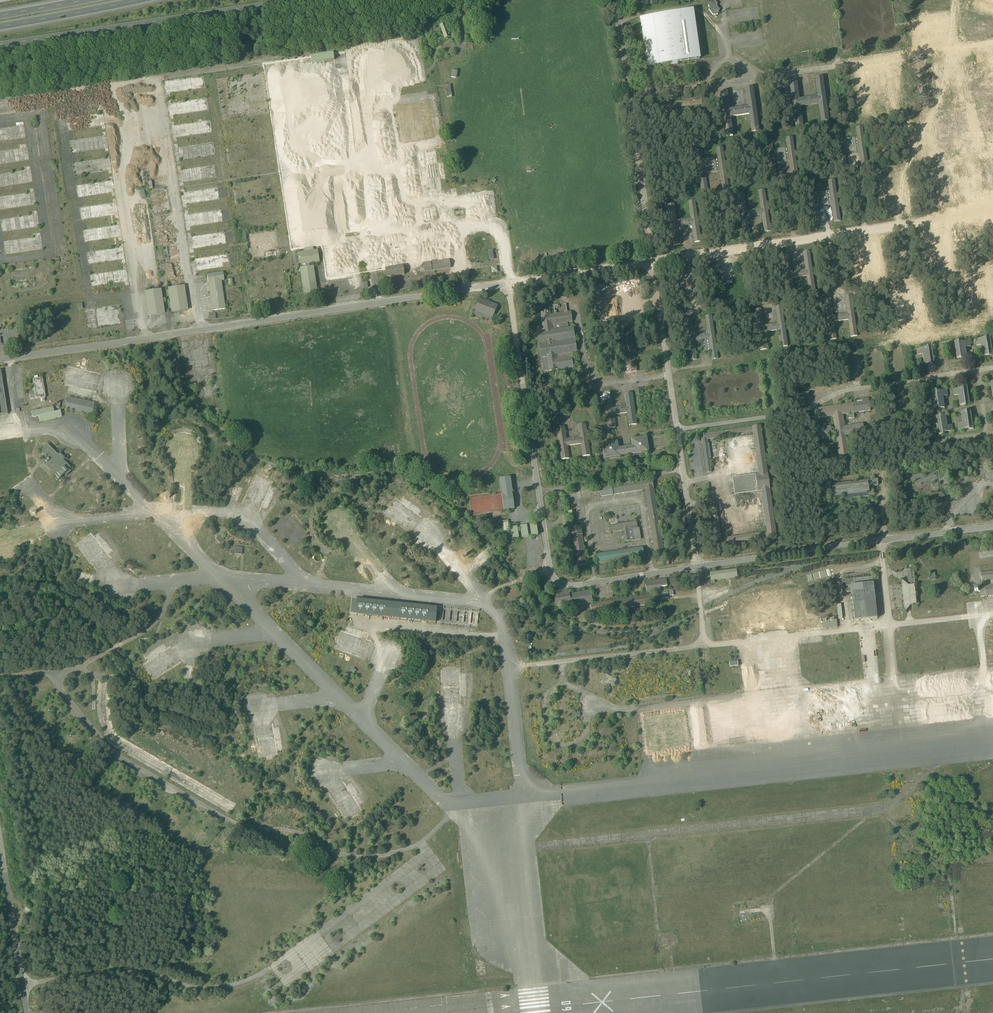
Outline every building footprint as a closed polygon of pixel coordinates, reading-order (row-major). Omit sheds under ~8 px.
[(715,0),(711,0),(712,1),(710,1),(708,6),(710,7),(709,10),(713,15),(718,14),(719,10),(717,6),(717,4),(715,0)] [(640,17),(647,67),(700,59),(693,10),(640,17)] [(450,38),(452,43),(457,41),(453,32),(449,34),(444,23),(443,23),(444,25),(440,26),(441,28),(442,31),(445,40),(447,39),(447,40),(449,39),(448,39),(450,38)] [(334,59),(333,52),(311,56),(312,62),(334,59)] [(789,82),(795,126),(803,125),(800,107),(819,104),(822,122),(829,121),(822,77),(815,78),(818,96),(799,99),(797,81),(789,82)] [(720,92),(726,136),(733,135),(731,117),(748,114),(751,133),(760,131),(753,87),(745,88),(747,107),(730,109),(727,91),(720,92)] [(317,229),(357,223),(342,114),(293,121),(294,130),(302,129),(304,141),(305,140),(314,151),(319,153),(321,147),(322,152),(334,168),(340,176),(334,180),(337,182),(330,187),(333,191),(330,191),(325,196),(325,200),(328,200),(327,200),(329,200),(319,208),(321,210),(320,213),(315,211),(317,229)] [(765,141),(771,181),(778,180),(776,164),(790,162),(792,178),(799,177),(793,136),(786,137),(788,148),(774,150),(772,140),(765,141)] [(695,151),(701,191),(709,190),(706,174),(720,172),(723,188),(730,187),(724,147),(717,148),(718,158),(704,160),(703,150),(695,151)] [(434,149),(417,151),(419,164),(423,163),(426,184),(422,184),(423,188),(427,188),(427,192),(440,190),(438,179),(444,178),(441,162),(436,162),(434,149)] [(807,183),(813,224),(820,223),(818,207),(832,205),(834,221),(842,220),(836,178),(828,180),(830,191),(816,193),(814,182),(807,183)] [(667,203),(673,244),(681,243),(678,226),(693,224),(695,241),(703,240),(697,198),(689,200),(692,218),(677,220),(675,202),(667,203)] [(432,216),(436,215),(434,206),(421,208),(423,221),(432,220),(432,216)] [(405,242),(389,244),(391,254),(407,251),(405,242)] [(301,272),(304,294),(310,294),(312,293),(318,292),(314,266),(310,267),(309,264),(320,262),(318,250),(314,251),(305,252),(303,252),(298,253),(300,269),(301,272)] [(782,256),(788,295),(795,294),(793,278),(807,276),(810,292),(816,291),(810,252),(804,253),(806,269),(792,271),(790,255),(782,256)] [(424,269),(420,269),(420,272),(424,271),(424,272),(451,268),(450,260),(423,264),(424,269)] [(387,278),(388,283),(393,282),(391,280),(390,277),(405,275),(404,269),(406,269),(406,266),(385,269),(387,277),(387,278)] [(210,296),(212,311),(225,309),(221,281),(224,280),(223,272),(207,275),(210,293),(210,296)] [(173,312),(174,313),(186,311),(186,310),(182,287),(182,286),(170,288),(170,289),(173,312)] [(905,311),(918,309),(920,326),(925,325),(922,302),(903,304),(901,288),(894,288),(899,329),(907,328),(905,311)] [(150,315),(150,316),(163,314),(162,313),(159,291),(159,290),(147,292),(147,293),(150,315)] [(824,299),(830,339),(837,338),(834,322),(849,320),(851,336),(858,335),(852,295),(845,296),(848,313),(833,315),(831,298),(824,299)] [(475,311),(493,318),(498,306),(479,299),(475,311)] [(755,309),(761,349),(769,348),(766,331),(780,329),(783,346),(789,345),(783,305),(777,306),(779,323),(766,325),(763,308),(755,309)] [(541,357),(544,376),(548,375),(548,371),(549,371),(554,371),(555,374),(555,375),(558,374),(557,374),(557,370),(559,370),(573,368),(572,356),(571,353),(576,352),(573,327),(568,328),(567,323),(572,322),(571,312),(560,313),(560,312),(559,312),(559,314),(557,314),(555,314),(551,315),(550,311),(545,312),(545,311),(544,311),(544,312),(540,312),(543,329),(537,329),(538,332),(537,332),(541,357)] [(683,320),(689,360),(696,359),(694,342),(702,341),(703,349),(700,349),(701,353),(710,351),(712,360),(718,359),(711,316),(705,317),(708,334),(693,336),(690,319),(683,320)] [(625,359),(627,372),(637,371),(634,353),(636,353),(636,350),(634,350),(631,332),(622,334),(624,347),(626,359),(625,359)] [(983,354),(992,353),(992,352),(991,337),(977,339),(978,344),(982,344),(983,354)] [(955,343),(957,358),(967,357),(965,346),(969,346),(968,340),(955,343)] [(922,354),(923,364),(933,362),(931,346),(917,348),(918,354),(922,354)] [(40,399),(41,402),(45,402),(44,398),(46,398),(44,386),(42,378),(38,378),(38,376),(32,377),(32,380),(25,381),(26,387),(33,386),(34,389),(32,389),(32,392),(29,392),(30,400),(35,399),(40,399)] [(958,395),(960,406),(966,405),(966,403),(970,403),(967,386),(963,387),(963,388),(953,390),(953,396),(958,395)] [(938,408),(938,409),(944,408),(942,396),(947,396),(946,390),(936,391),(936,390),(931,390),(934,408),(938,408)] [(604,397),(608,429),(616,427),(614,415),(627,413),(629,426),(637,424),(632,392),(625,394),(626,406),(613,408),(611,396),(604,397)] [(65,410),(92,416),(95,403),(67,397),(65,410)] [(853,422),(848,423),(844,424),(843,414),(850,413),(851,419),(854,418),(854,413),(870,410),(869,399),(868,399),(867,397),(866,397),(866,399),(862,400),(860,401),(860,402),(857,403),(857,401),(855,401),(855,403),(838,406),(837,403),(836,403),(836,405),(835,405),(835,406),(814,409),(816,419),(833,416),(835,430),(831,430),(831,426),(816,428),(818,439),(832,437),(832,433),(836,432),(840,461),(849,459),(846,435),(864,432),(863,423),(854,425),(853,422)] [(39,417),(40,422),(62,417),(60,411),(54,413),(53,407),(31,412),(32,418),(39,417)] [(958,424),(959,430),(969,428),(969,430),(974,429),(971,411),(967,412),(967,411),(961,411),(963,423),(958,424)] [(935,417),(938,434),(942,434),(942,432),(953,431),(952,425),(947,425),(945,414),(939,415),(939,416),(935,417)] [(557,428),(562,460),(569,459),(567,446),(581,444),(583,457),(590,455),(585,424),(578,425),(580,437),(566,439),(564,427),(557,428)] [(715,536),(717,546),(722,545),(722,544),(776,537),(770,490),(768,473),(767,473),(761,426),(752,427),(752,428),(706,434),(701,435),(702,444),(703,444),(707,473),(711,472),(709,459),(711,459),(709,443),(708,443),(707,440),(753,433),(754,437),(753,437),(759,474),(732,478),(733,484),(731,485),(731,489),(734,489),(735,495),(761,491),(767,532),(721,539),(721,535),(720,535),(716,506),(712,507),(716,536),(715,536)] [(602,443),(604,459),(620,457),(620,456),(633,454),(633,455),(649,453),(647,437),(631,439),(632,444),(634,444),(634,446),(632,446),(619,448),(616,448),(616,447),(618,446),(617,441),(602,443)] [(55,477),(59,480),(64,474),(66,476),(70,472),(69,470),(71,468),(61,459),(63,457),(60,454),(58,455),(47,445),(40,452),(47,459),(45,461),(42,464),(55,477)] [(504,510),(504,511),(505,511),(504,510),(508,510),(515,509),(514,503),(513,498),(511,483),(510,478),(500,479),(502,491),(502,494),(504,510)] [(833,498),(834,502),(872,498),(872,492),(871,488),(871,486),(878,486),(877,478),(831,483),(832,485),(833,498)] [(645,490),(655,555),(664,554),(652,479),(599,487),(600,497),(613,495),(613,494),(614,494),(614,495),(645,490)] [(622,531),(624,542),(630,541),(629,530),(632,529),(633,536),(633,541),(641,539),(639,528),(639,529),(638,530),(637,522),(636,522),(618,525),(609,526),(608,526),(609,533),(622,531)] [(530,525),(531,536),(538,535),(536,524),(530,525)] [(520,526),(522,538),(528,537),(527,525),(520,526)] [(575,552),(577,567),(586,565),(584,551),(583,543),(587,542),(586,538),(583,539),(581,526),(570,528),(574,552),(575,552)] [(511,528),(512,539),(519,538),(517,527),(511,528)] [(246,539),(249,539),(249,535),(247,535),(240,535),(232,529),(230,532),(232,534),(234,536),(236,537),(238,538),(240,539),(242,539),(244,539),(246,539)] [(335,548),(338,548),(338,545),(331,544),(323,538),(321,541),(324,543),(326,545),(329,546),(332,547),(335,548)] [(426,557),(429,557),(429,554),(422,553),(414,548),(412,550),(414,552),(417,554),(419,556),(421,557),(424,557),(426,557)] [(597,563),(597,564),(644,557),(643,548),(632,549),(629,550),(618,551),(596,555),(597,563)] [(6,564),(8,567),(9,566),(16,560),(20,553),(16,552),(14,558),(6,564)] [(902,581),(901,581),(905,612),(905,606),(910,606),(916,605),(914,586),(915,585),(914,572),(912,572),(911,572),(911,571),(910,569),(907,570),(906,570),(908,580),(908,586),(903,586),(902,581)] [(711,579),(711,584),(715,583),(714,580),(737,577),(736,570),(710,573),(711,578),(711,579)] [(981,573),(982,582),(985,581),(985,587),(980,587),(980,588),(975,589),(975,592),(980,592),(981,597),(986,596),(986,597),(992,596),(992,572),(981,573)] [(851,592),(855,621),(877,618),(873,583),(879,582),(878,579),(872,580),(872,577),(845,580),(846,593),(851,592)] [(590,603),(592,613),(634,607),(634,611),(638,611),(638,606),(656,603),(654,594),(653,594),(652,593),(660,592),(660,587),(667,586),(666,579),(645,583),(647,594),(648,594),(648,595),(593,604),(591,591),(570,594),(569,592),(554,595),(556,606),(568,604),(567,603),(571,602),(571,604),(571,606),(590,603)] [(124,606),(125,609),(126,609),(130,607),(135,605),(137,604),(138,602),(140,599),(141,598),(139,596),(133,603),(124,606)] [(356,614),(436,622),(437,608),(358,599),(356,614)] [(822,619),(823,629),(837,628),(836,618),(822,619)] [(198,661),(199,664),(200,664),(205,662),(211,658),(214,654),(211,652),(207,657),(198,661)] [(399,671),(401,673),(404,670),(406,668),(407,665),(404,664),(403,666),(399,671)] [(603,682),(613,687),(616,680),(605,674),(601,682),(603,683),(603,682)] [(436,737),(439,740),(442,737),(436,732),(432,723),(429,724),(429,725),(430,728),(432,732),(436,737)]
